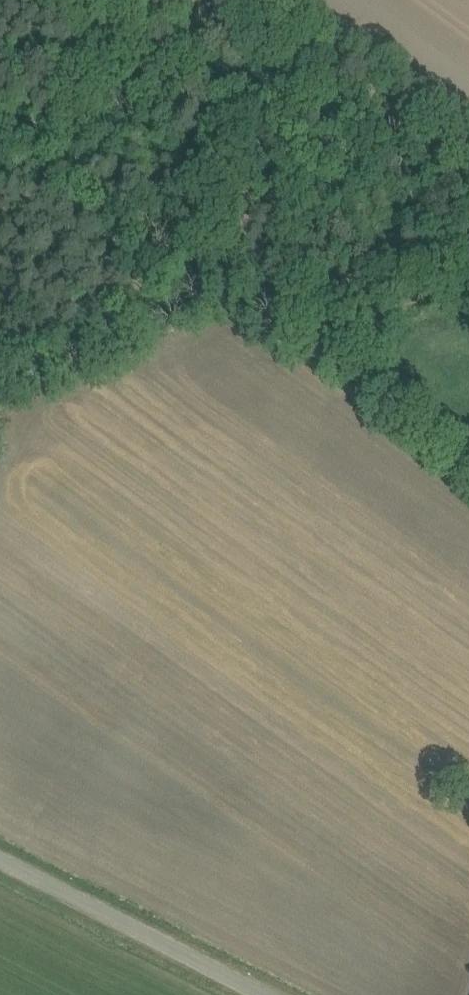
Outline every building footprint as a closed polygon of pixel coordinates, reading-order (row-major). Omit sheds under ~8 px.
[(467,277),(458,290),(468,297),(468,278),(467,277)]
